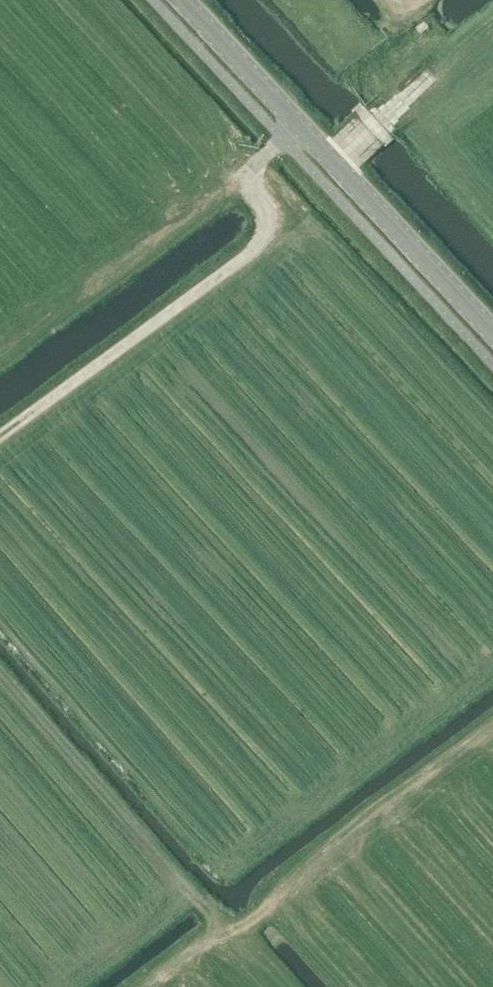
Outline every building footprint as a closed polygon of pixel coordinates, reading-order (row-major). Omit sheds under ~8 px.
[(262,164),(273,150),(263,142),(252,157),(262,164)]
